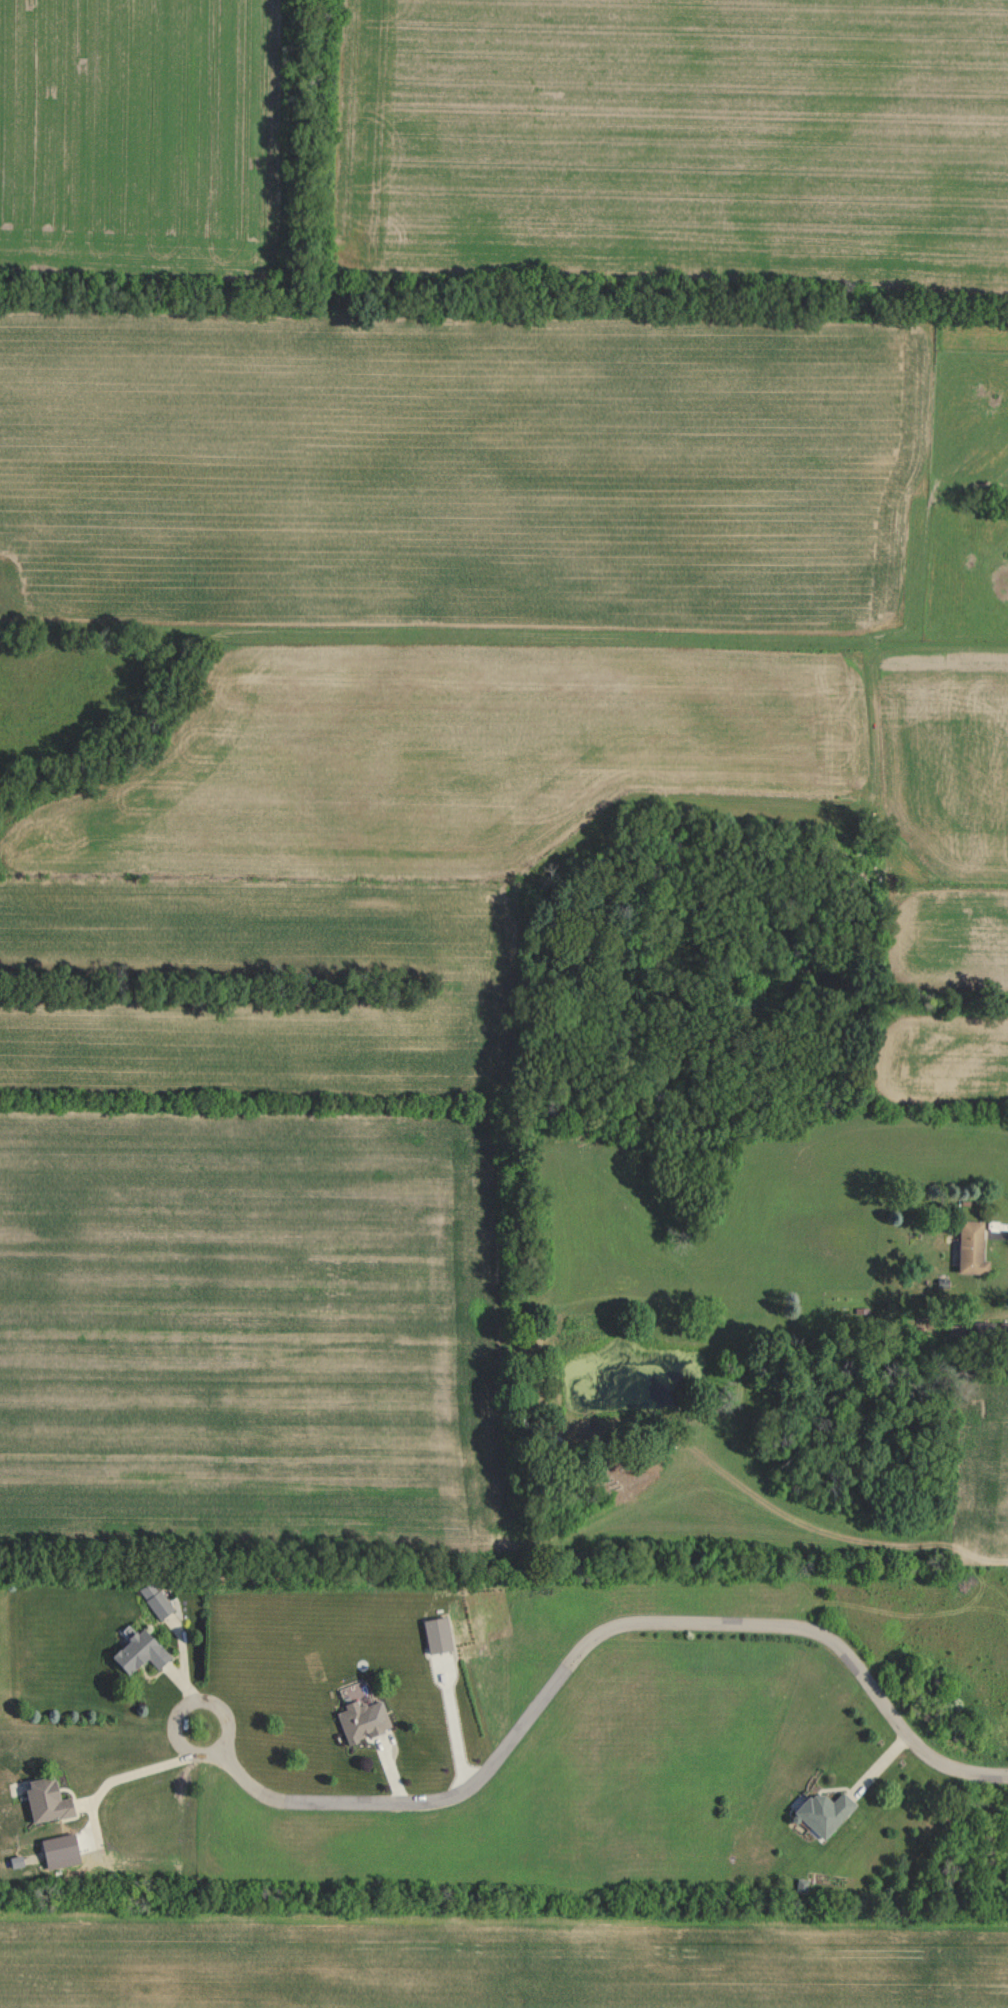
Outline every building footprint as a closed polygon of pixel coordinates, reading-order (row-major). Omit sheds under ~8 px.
[(987,1273),(988,1259),(981,1259),(982,1220),(958,1219),(957,1272),(987,1273)] [(137,1589),(160,1620),(174,1609),(152,1578),(137,1589)] [(109,1658),(126,1675),(144,1657),(157,1669),(170,1656),(140,1626),(109,1658)] [(384,1709),(376,1711),(373,1700),(357,1705),(356,1702),(334,1708),(344,1743),(390,1730),(384,1709)] [(23,1781),(30,1822),(72,1815),(69,1797),(56,1799),(53,1776),(23,1781)] [(855,1804),(841,1791),(831,1803),(816,1789),(794,1814),(823,1840),(855,1804)]
